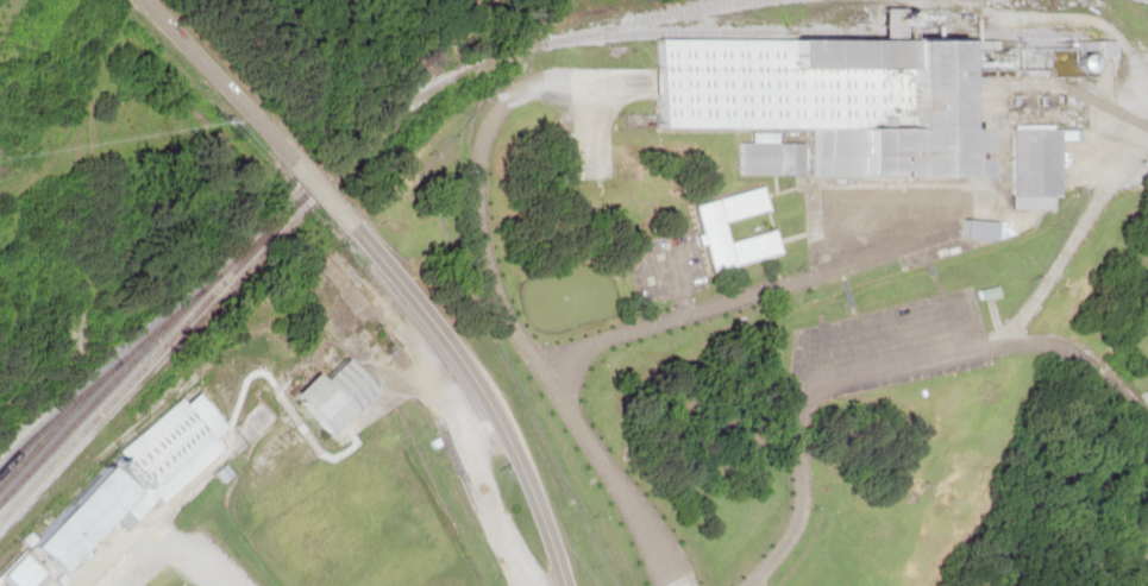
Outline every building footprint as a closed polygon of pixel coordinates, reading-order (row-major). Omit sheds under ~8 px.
[(986,40),(661,38),(660,128),(816,129),(815,176),(1009,178),(1010,76),(986,76),(986,40)] [(1066,196),(1066,139),(1081,139),(1081,127),(1017,127),(1017,209),(1061,209),(1061,196),(1066,196)] [(808,173),(807,142),(779,143),(779,133),(755,134),(755,140),(741,141),(741,175),(808,173)] [(699,204),(715,271),(784,254),(778,230),(732,241),(727,221),(771,211),(765,187),(699,204)] [(1007,221),(968,221),(968,239),(1007,239),(1007,221)] [(986,291),(987,300),(1006,296),(1005,288),(986,291)] [(336,436),(384,392),(351,355),(328,376),(324,372),(309,386),(292,368),(298,362),(278,340),(236,378),(248,391),(259,382),(267,391),(283,377),(336,436)] [(73,572),(89,559),(96,550),(119,531),(124,534),(137,524),(145,528),(156,519),(177,488),(235,441),(227,431),(230,426),(221,416),(233,406),(226,398),(220,397),(213,407),(207,402),(197,390),(104,466),(90,485),(55,515),(34,545),(35,546),(73,572)] [(17,585),(37,585),(48,575),(28,555),(7,576),(17,585)]
